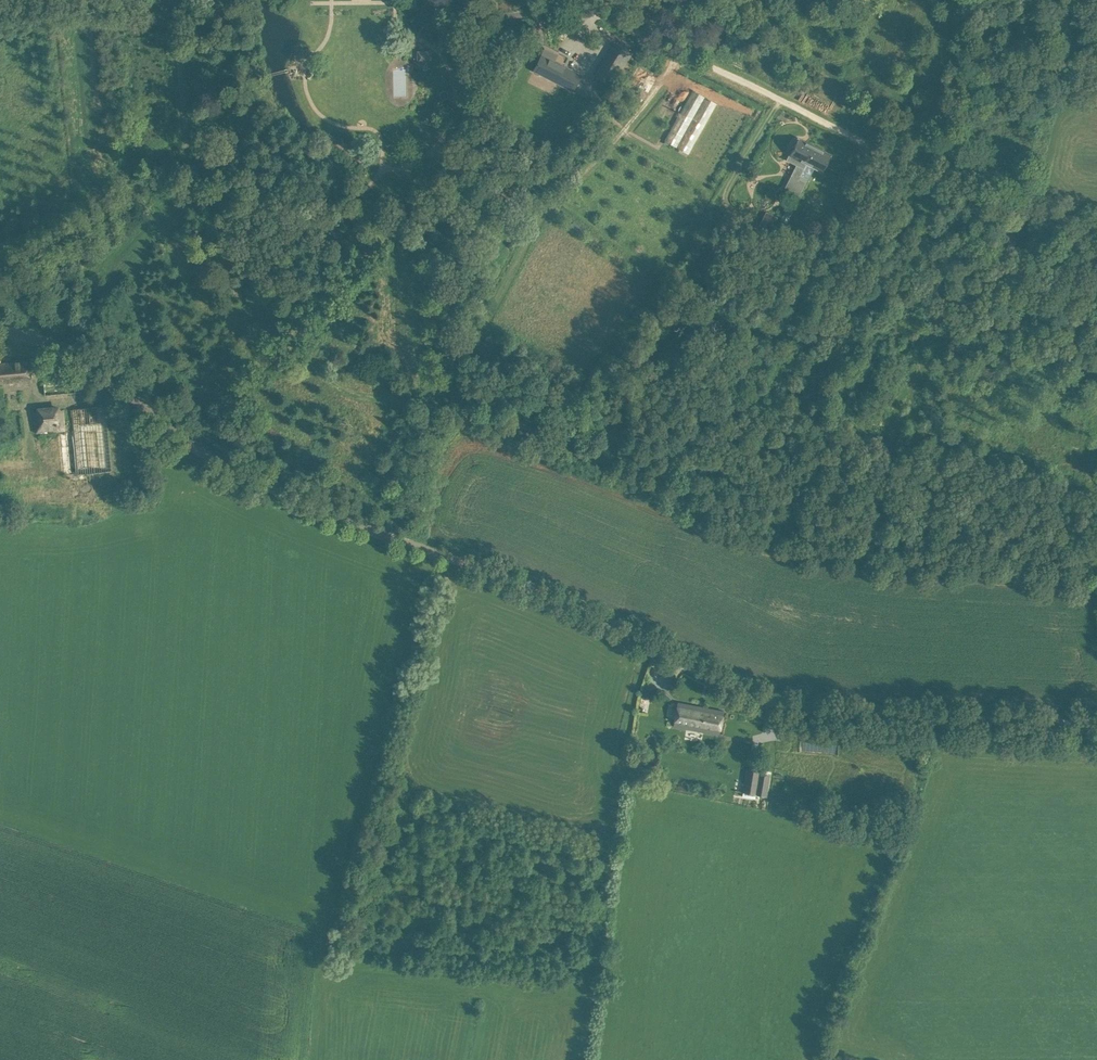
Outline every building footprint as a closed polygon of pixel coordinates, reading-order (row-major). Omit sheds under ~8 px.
[(208,10),(234,7),(233,0),(207,0),(208,10)] [(631,54),(615,43),(594,76),(611,86),(631,54)] [(556,55),(542,48),(538,57),(540,58),(534,70),(572,90),(580,75),(553,61),(556,55)] [(431,50),(418,49),(418,61),(431,61),(431,50)] [(717,104),(692,90),(664,140),(688,154),(717,104)] [(797,166),(785,191),(791,194),(791,192),(814,147),(798,139),(793,148),(789,157),(787,162),(797,166)] [(791,192),(791,194),(799,197),(806,181),(807,180),(809,180),(814,170),(822,173),(826,164),(830,155),(814,147),(791,192)] [(0,363),(0,383),(31,380),(29,359),(28,360),(0,363)] [(44,380),(45,395),(81,392),(80,377),(44,380)] [(11,411),(22,410),(21,401),(10,402),(11,411)] [(33,412),(34,423),(37,448),(58,446),(61,476),(112,471),(106,406),(68,409),(69,416),(72,416),(72,419),(64,420),(63,410),(33,412)] [(673,727),(719,735),(724,710),(678,702),(673,727)] [(747,766),(743,792),(766,796),(769,779),(759,777),(760,769),(747,766)] [(834,808),(836,800),(825,797),(823,805),(834,808)]
